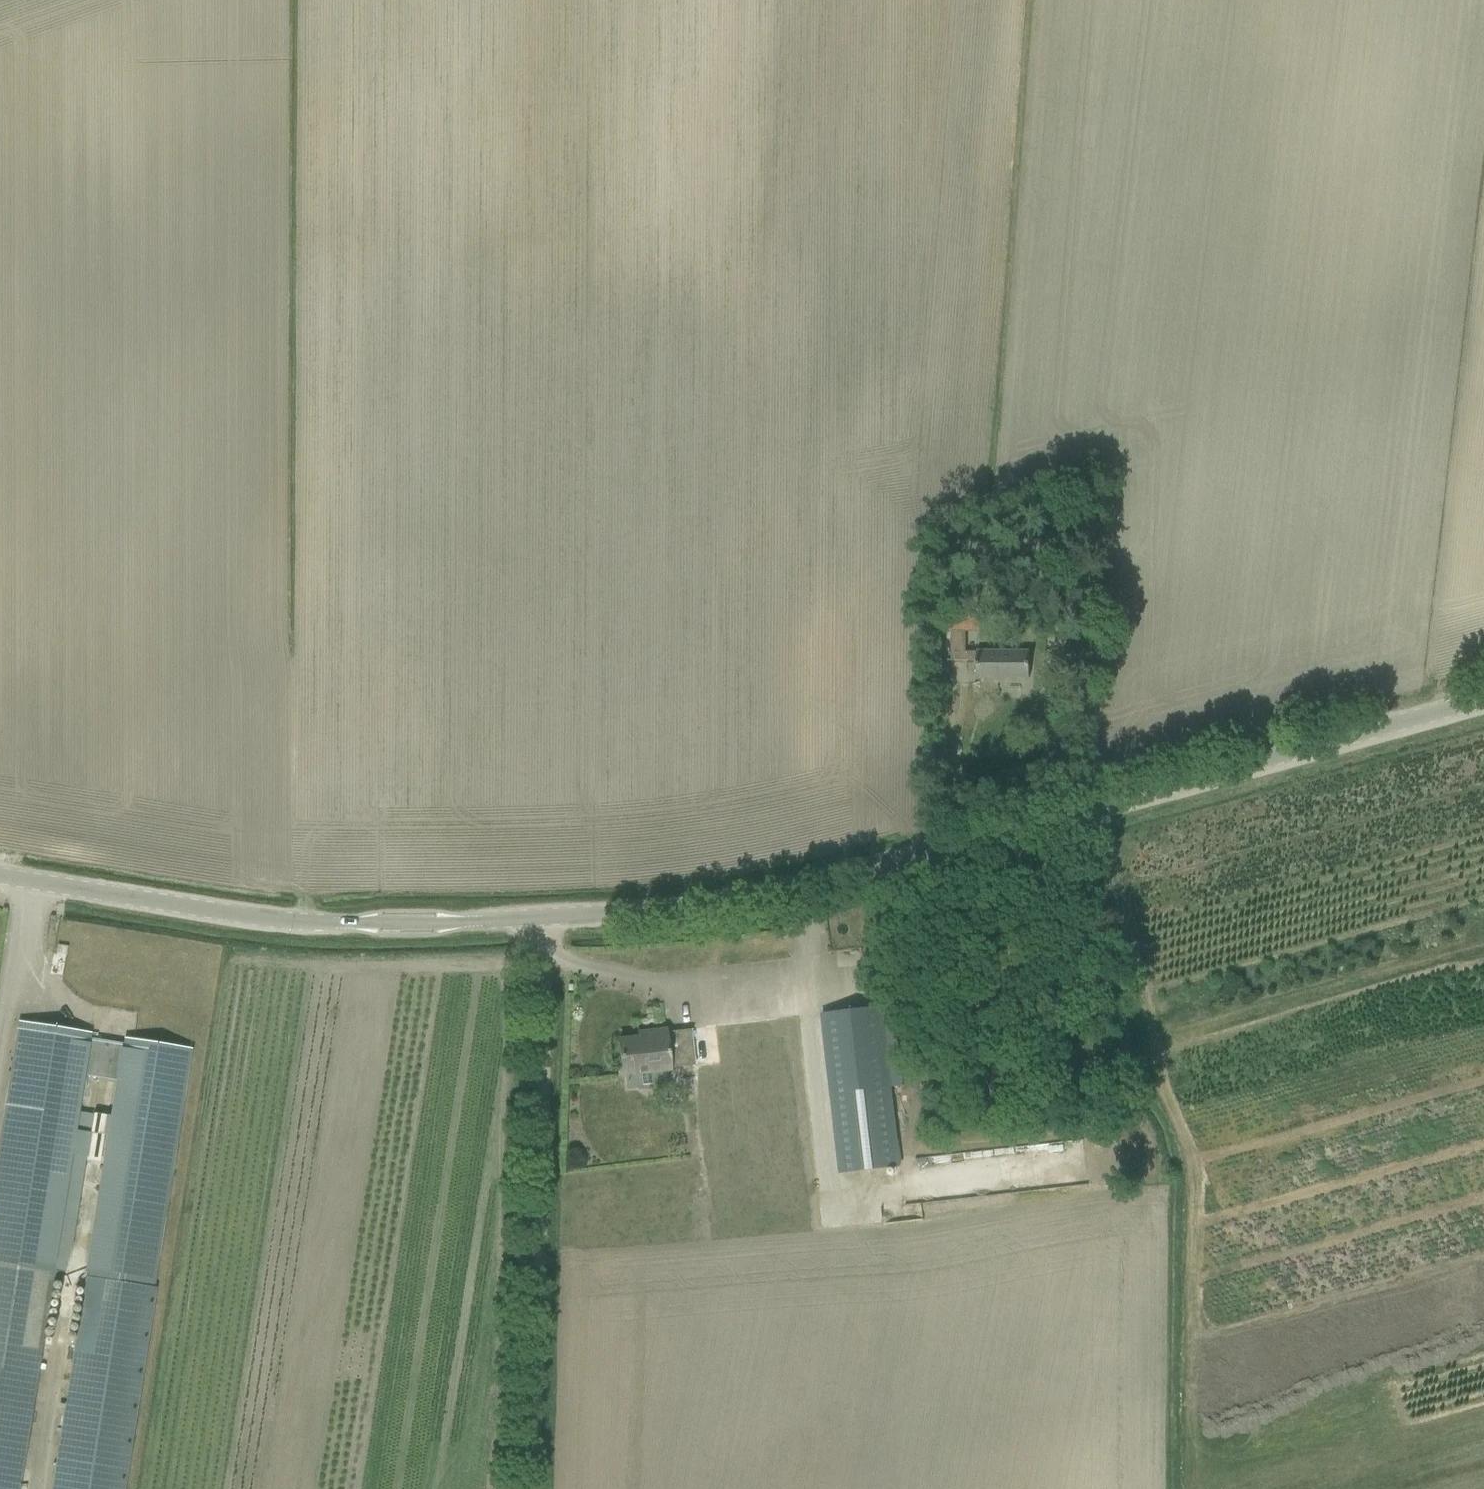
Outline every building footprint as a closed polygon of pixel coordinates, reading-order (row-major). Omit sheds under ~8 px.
[(951,631),(951,642),(951,662),(976,662),(976,679),(1029,679),(1029,652),(976,652),(976,653),(965,653),(965,631),(981,631),(981,620),(946,619),(946,631),(951,631)] [(822,1014),(824,1034),(840,1173),(899,1166),(890,1089),(902,1087),(893,1006),(881,1008),(881,1007),(822,1014)] [(619,1040),(621,1060),(623,1076),(670,1070),(670,1068),(694,1065),(707,1182),(787,1172),(769,1021),(666,1032),(666,1029),(648,1031),(649,1036),(619,1040)] [(53,1280),(61,1281),(63,1272),(52,1271),(83,1077),(117,1082),(52,1488),(125,1488),(157,1288),(152,1287),(190,1049),(124,1038),(123,1044),(90,1039),(91,1033),(20,1022),(0,1146),(0,1488),(20,1488),(53,1280)]
